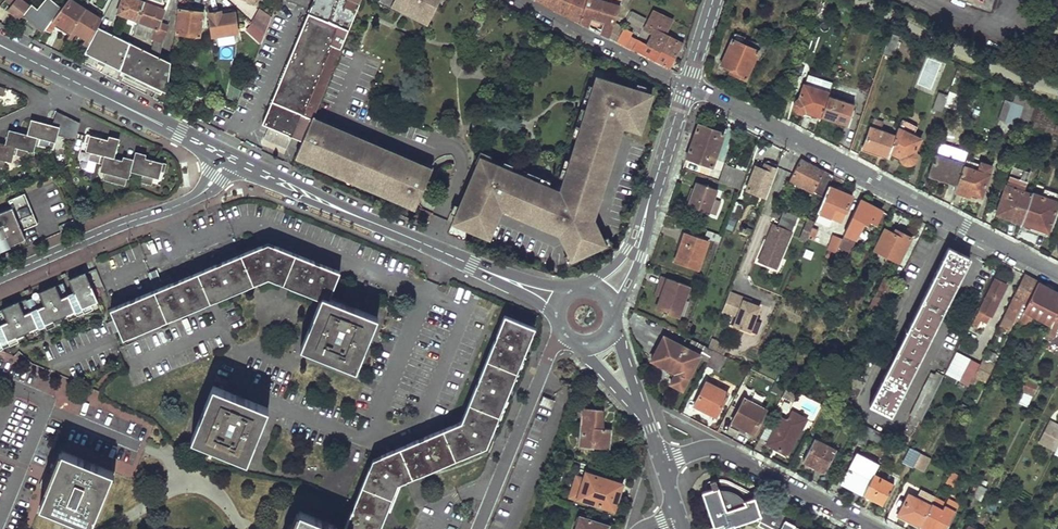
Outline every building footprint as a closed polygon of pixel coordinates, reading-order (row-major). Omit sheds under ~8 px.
[(28,5),(22,0),(6,0),(11,4),(6,9),(13,15),(12,16),(15,19),(16,17),(17,18),(28,5)] [(17,18),(23,24),(26,20),(41,33),(44,29),(45,30),(61,8),(52,0),(43,0),(36,8),(30,3),(28,5),(17,18)] [(45,30),(50,32),(57,23),(71,31),(85,9),(69,0),(67,0),(61,8),(45,30)] [(144,3),(137,0),(122,0),(117,13),(138,21),(144,3)] [(133,32),(153,39),(154,37),(162,39),(167,26),(159,23),(164,10),(162,9),(164,3),(162,2),(158,0),(145,0),(144,3),(138,21),(133,32)] [(361,0),(314,0),(263,124),(303,141),(313,117),(345,37),(352,40),(355,31),(349,29),(361,0)] [(378,2),(397,12),(399,9),(406,13),(408,10),(428,20),(438,0),(379,0),(378,2)] [(579,21),(586,0),(538,0),(579,21)] [(579,21),(587,25),(590,16),(605,21),(601,33),(609,37),(613,22),(618,6),(602,0),(586,0),(579,21)] [(1,24),(8,14),(0,7),(0,24),(1,24)] [(71,31),(67,37),(71,39),(76,31),(90,40),(100,19),(85,9),(71,31)] [(202,12),(179,9),(176,33),(199,36),(202,12)] [(259,9),(251,22),(252,23),(265,35),(273,16),(259,9)] [(631,32),(613,22),(609,37),(670,68),(675,57),(682,42),(663,32),(670,17),(652,9),(645,24),(654,29),(647,43),(629,35),(631,32)] [(237,32),(233,11),(221,13),(220,11),(208,13),(212,36),(221,35),(222,38),(226,38),(225,34),(237,32)] [(119,70),(130,41),(98,27),(85,55),(119,70)] [(897,41),(888,38),(882,55),(891,58),(897,41)] [(758,51),(733,39),(722,64),(725,66),(724,69),(746,79),(758,51)] [(167,91),(171,59),(130,41),(119,70),(167,91)] [(924,70),(937,72),(939,64),(926,61),(924,70)] [(972,79),(956,73),(954,79),(970,85),(972,79)] [(567,262),(612,251),(605,223),(619,185),(614,183),(618,171),(625,173),(629,164),(624,163),(630,148),(633,149),(639,132),(651,137),(661,111),(639,103),(642,93),(643,94),(646,86),(637,83),(635,89),(597,75),(593,86),(589,84),(582,102),(588,104),(584,114),(580,112),(573,130),(579,132),(570,159),(565,158),(559,176),(565,178),(562,185),(566,186),(565,189),(553,192),(554,189),(549,186),(551,180),(528,172),(526,176),(511,171),(514,165),(504,162),(503,166),(489,161),(491,155),(480,151),(476,162),(454,224),(483,235),(493,209),(500,211),(502,206),(525,214),(522,220),(560,234),(567,262)] [(819,121),(820,117),(828,95),(829,92),(805,85),(800,98),(797,101),(796,102),(795,103),(794,103),(794,105),(794,106),(794,108),(795,109),(796,111),(798,112),(800,112),(802,112),(804,116),(819,121)] [(942,112),(948,96),(939,93),(934,109),(942,112)] [(1017,125),(1026,98),(1016,93),(1013,104),(1005,101),(999,119),(1017,125)] [(853,104),(828,95),(820,117),(847,126),(853,104)] [(1026,98),(1017,125),(1016,127),(1051,139),(1057,121),(1057,114),(1026,98)] [(328,124),(313,117),(303,141),(296,156),(298,157),(298,158),(302,160),(303,159),(408,204),(406,207),(415,210),(417,205),(415,204),(429,171),(430,171),(432,168),(415,161),(415,162),(327,125),(328,124)] [(917,125),(901,117),(894,136),(888,154),(896,157),(898,157),(901,157),(902,159),(904,161),(906,162),(909,163),(911,162),(914,160),(916,158),(916,151),(921,140),(914,137),(915,135),(913,135),(917,125)] [(60,135),(62,128),(46,124),(30,120),(27,134),(34,136),(31,145),(47,149),(49,141),(54,142),(55,134),(60,135)] [(724,133),(698,123),(686,158),(712,167),(724,133)] [(864,148),(887,156),(888,154),(894,136),(871,127),(864,148)] [(34,136),(27,134),(18,132),(9,129),(5,144),(12,146),(10,154),(24,158),(26,151),(30,152),(31,145),(34,136)] [(102,139),(86,135),(84,143),(88,144),(86,151),(91,153),(89,161),(104,164),(106,156),(114,158),(118,143),(102,139)] [(2,168),(4,161),(8,162),(10,154),(12,146),(5,144),(0,143),(0,168),(2,168)] [(956,185),(964,163),(937,153),(929,175),(956,185)] [(130,172),(132,163),(123,161),(114,158),(106,156),(104,164),(102,172),(106,173),(103,181),(122,186),(124,177),(128,178),(130,172)] [(143,175),(141,184),(152,187),(154,176),(159,177),(161,171),(164,171),(166,164),(145,158),(134,156),(132,163),(130,172),(143,175)] [(1044,159),(1039,157),(1034,170),(1039,172),(1044,159)] [(789,180),(823,198),(828,186),(833,176),(800,158),(789,180)] [(980,165),(966,159),(964,163),(956,185),(954,191),(976,199),(978,196),(981,197),(992,165),(982,161),(980,165)] [(765,198),(777,167),(776,165),(767,161),(764,162),(761,169),(755,167),(746,191),(765,198)] [(1020,224),(1031,194),(1025,191),(1031,173),(1013,166),(999,210),(1011,216),(1011,218),(1013,219),(1012,221),(1020,224)] [(738,190),(743,178),(721,170),(717,182),(724,185),(738,190)] [(719,191),(697,183),(694,190),(692,189),(685,205),(715,217),(721,201),(716,199),(719,191)] [(738,190),(724,185),(721,191),(736,197),(738,190)] [(852,196),(828,186),(823,198),(817,213),(841,223),(852,196)] [(1019,226),(1046,236),(1057,203),(1057,193),(1044,188),(1041,196),(1032,192),(1031,194),(1020,224),(1019,226)] [(1,237),(5,247),(25,239),(21,231),(37,224),(24,193),(8,200),(12,208),(0,213),(0,238),(1,237)] [(886,212),(859,200),(855,208),(835,252),(839,254),(840,251),(841,252),(843,247),(846,248),(852,236),(855,238),(862,222),(873,227),(875,223),(880,225),(886,212)] [(742,206),(733,202),(727,219),(736,222),(742,206)] [(771,228),(790,235),(798,216),(783,210),(777,225),(773,223),(771,228)] [(805,242),(813,223),(806,221),(799,239),(805,242)] [(813,223),(805,242),(809,243),(812,235),(817,237),(821,227),(813,223)] [(885,225),(873,250),(897,262),(910,237),(885,225)] [(753,231),(740,226),(735,240),(746,244),(747,245),(753,231)] [(775,270),(790,235),(771,228),(767,238),(767,242),(766,245),(765,245),(758,262),(775,270)] [(708,241),(682,231),(675,250),(678,251),(673,262),(696,271),(708,241)] [(718,244),(721,237),(707,232),(704,239),(718,244)] [(828,248),(835,251),(840,239),(833,236),(828,248)] [(736,253),(742,255),(746,244),(735,240),(736,253)] [(267,244),(110,309),(123,339),(268,279),(320,299),(301,348),(355,370),(376,318),(328,298),(339,272),(267,244)] [(862,264),(868,250),(861,247),(854,260),(862,264)] [(891,417),(969,258),(948,248),(870,407),(891,417)] [(19,338),(17,334),(29,329),(30,333),(41,329),(39,325),(44,322),(46,327),(59,321),(58,317),(67,313),(68,317),(94,305),(92,300),(97,298),(84,268),(68,275),(69,278),(54,285),(53,282),(37,289),(39,291),(18,300),(17,298),(1,305),(2,307),(0,308),(0,347),(19,338)] [(1023,274),(1002,315),(1013,321),(1019,308),(1023,301),(1027,303),(1038,281),(1023,274)] [(689,288),(663,278),(655,296),(660,298),(655,313),(676,321),(689,288)] [(871,301),(881,306),(883,306),(894,283),(882,278),(871,301)] [(1006,284),(994,278),(973,320),(977,322),(979,319),(986,323),(1006,284)] [(1057,309),(1057,292),(1038,281),(1027,303),(1025,306),(1052,320),(1057,309)] [(729,293),(722,310),(737,316),(733,327),(749,332),(758,307),(750,304),(751,301),(729,293)] [(878,313),(881,306),(871,301),(870,300),(867,308),(878,313)] [(233,302),(222,305),(228,323),(239,319),(233,302)] [(1030,312),(1024,309),(1017,324),(1023,327),(1030,312)] [(1052,320),(1046,332),(1044,336),(1047,338),(1050,333),(1053,335),(1057,326),(1057,309),(1052,320)] [(343,528),(379,528),(386,512),(397,483),(413,476),(458,458),(486,446),(493,429),(507,395),(524,352),(534,328),(504,316),(462,420),(372,459),(343,528)] [(671,385),(682,391),(699,359),(708,363),(714,351),(707,348),(690,339),(685,349),(662,337),(649,361),(654,363),(652,367),(674,378),(671,385)] [(711,340),(707,348),(714,351),(723,356),(727,348),(711,340)] [(960,350),(969,355),(974,345),(965,340),(960,350)] [(714,351),(708,363),(719,369),(726,357),(723,356),(714,351)] [(965,373),(973,378),(979,365),(971,361),(965,373)] [(1003,363),(999,361),(992,376),(996,378),(1002,368),(1001,367),(1003,363)] [(921,422),(944,377),(937,373),(935,377),(931,375),(910,416),(921,422)] [(701,376),(688,400),(697,405),(699,402),(711,408),(722,387),(701,376)] [(1027,381),(1024,386),(1034,391),(1037,385),(1027,381)] [(267,409),(212,387),(191,439),(245,461),(267,409)] [(787,388),(782,398),(792,403),(798,393),(787,388)] [(739,393),(724,421),(740,430),(743,425),(748,428),(761,404),(739,393)] [(843,398),(836,412),(846,417),(853,403),(843,398)] [(603,411),(581,409),(579,448),(609,450),(610,431),(601,431),(603,411)] [(766,444),(788,456),(807,419),(798,414),(795,419),(790,416),(787,421),(780,418),(766,444)] [(1051,423),(1046,433),(1054,437),(1057,429),(1057,426),(1051,423)] [(814,439),(803,461),(825,473),(836,451),(814,439)] [(914,469),(921,455),(911,449),(903,464),(914,469)] [(113,472),(62,452),(40,507),(91,527),(113,472)] [(863,495),(873,474),(879,464),(858,453),(842,484),(863,495)] [(921,455),(914,469),(923,473),(930,459),(921,455)] [(947,479),(954,483),(959,474),(952,470),(947,479)] [(569,497),(613,511),(621,485),(586,474),(584,478),(575,475),(569,497)] [(873,474),(863,495),(872,500),(873,499),(885,505),(895,486),(873,474)] [(777,506),(768,501),(761,513),(755,494),(752,492),(751,493),(731,482),(726,481),(720,480),(716,480),(716,479),(711,480),(711,483),(707,484),(709,489),(702,492),(714,525),(710,526),(711,528),(738,528),(736,523),(757,516),(758,518),(762,520),(760,524),(764,527),(777,506)] [(979,484),(973,496),(982,500),(988,488),(979,484)] [(899,515),(920,527),(932,505),(935,498),(922,491),(918,499),(910,494),(899,515)] [(920,527),(925,528),(948,528),(956,513),(941,505),(943,501),(936,497),(935,498),(932,505),(920,527)] [(800,523),(792,519),(790,522),(787,520),(791,513),(777,506),(764,527),(769,528),(805,528),(800,523)] [(299,512),(292,528),(341,528),(299,512)] [(608,527),(578,517),(575,528),(607,528),(608,527)]
